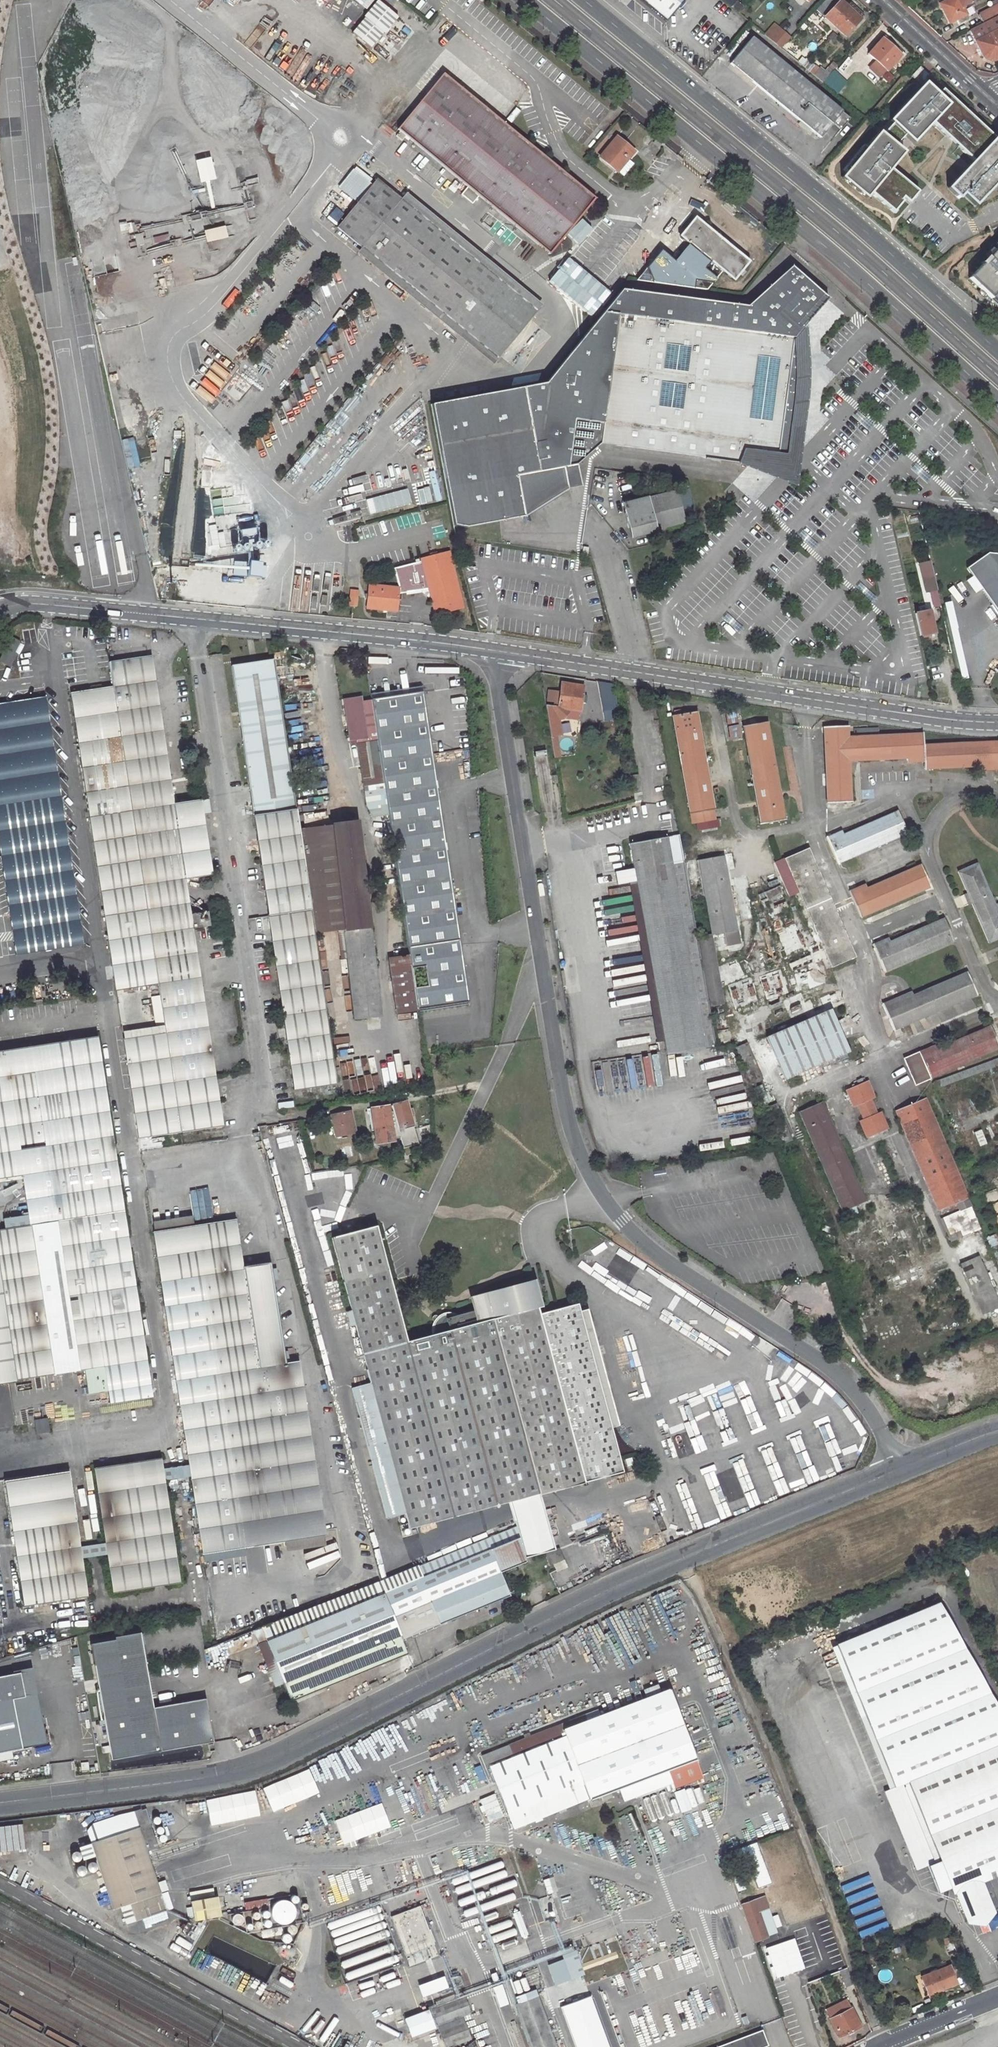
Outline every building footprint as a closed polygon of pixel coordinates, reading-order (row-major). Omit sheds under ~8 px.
[(379,0),(377,0),(366,13),(366,14),(352,32),(370,47),(385,29),(386,30),(398,16),(379,0)] [(368,9),(376,0),(357,0),(368,9)] [(666,21),(683,0),(640,0),(666,21)] [(846,36),(861,20),(847,7),(839,0),(827,0),(817,10),(846,36)] [(971,0),(949,0),(940,4),(949,21),(960,17),(962,21),(967,18),(961,5),(967,3),(968,6),(973,4),(971,0)] [(997,5),(978,15),(982,24),(997,16),(997,0),(995,0),(997,5)] [(747,7),(738,1),(733,7),(741,14),(747,7)] [(864,17),(850,4),(847,7),(861,20),(864,17)] [(997,57),(997,16),(982,24),(970,30),(982,56),(994,59),(997,57)] [(772,39),(781,29),(776,26),(768,36),(772,39)] [(772,39),(783,48),(792,39),(781,29),(772,39)] [(882,37),(901,55),(903,52),(884,34),(882,37)] [(730,64),(821,137),(829,127),(842,111),(750,37),(730,64)] [(901,55),(882,37),(867,52),(876,60),(871,66),(882,76),(892,65),(894,68),(906,55),(903,52),(901,55)] [(805,66),(825,82),(830,76),(810,59),(805,66)] [(830,76),(825,82),(836,92),(844,83),(839,79),(840,78),(834,72),(830,76)] [(595,198),(443,73),(398,128),(400,130),(396,135),(402,140),(406,135),(468,186),(461,193),(473,203),(480,195),(550,253),(595,198)] [(889,121),(912,143),(932,122),(948,105),(937,96),(924,84),(889,121)] [(943,90),(937,96),(948,105),(932,122),(973,161),(994,139),(943,90)] [(837,133),(850,117),(842,111),(829,127),(837,133)] [(890,168),(904,152),(880,132),(842,178),(866,198),(870,192),(890,168)] [(632,149),(614,135),(598,155),(616,170),(632,149)] [(947,189),(958,199),(962,194),(974,205),(997,180),(997,135),(994,139),(973,161),(947,189)] [(651,141),(658,146),(660,143),(654,137),(651,141)] [(890,168),(870,192),(893,212),(904,198),(909,202),(918,191),(890,168)] [(334,232),(456,334),(505,275),(383,173),(334,232)] [(750,263),(704,226),(696,219),(695,221),(688,229),(683,235),(681,237),(690,245),(723,272),(735,281),(750,263)] [(210,243),(231,237),(228,225),(206,231),(210,243)] [(639,280),(709,290),(723,272),(690,245),(676,262),(663,251),(639,280)] [(969,278),(997,305),(997,248),(969,278)] [(804,326),(808,322),(819,309),(833,295),(796,263),(747,306),(622,290),(545,384),(431,405),(453,524),(468,527),(527,516),(527,518),(572,490),(571,487),(585,485),(581,462),(604,442),(702,455),(708,458),(738,463),(777,469),(790,451),(800,427),(805,392),(804,326)] [(493,364),(542,305),(505,275),(456,334),(493,364)] [(777,469),(738,463),(772,477),(795,486),(801,445),(808,395),(808,322),(804,326),(805,392),(800,427),(790,451),(777,469)] [(377,514),(413,505),(409,489),(373,498),(377,514)] [(623,505),(632,537),(684,523),(676,491),(623,505)] [(216,514),(234,512),(233,497),(215,499),(216,514)] [(210,528),(214,548),(229,545),(225,524),(210,528)] [(246,540),(254,539),(254,540),(257,539),(255,528),(241,530),(244,542),(246,542),(246,540)] [(422,561),(429,588),(435,612),(462,605),(447,550),(421,557),(422,561)] [(988,552),(966,568),(997,612),(997,554),(988,552)] [(395,568),(400,588),(399,593),(429,588),(422,561),(395,568)] [(250,562),(248,577),(260,578),(260,576),(266,577),(267,565),(261,564),(261,563),(250,562)] [(930,563),(920,565),(922,574),(932,572),(930,563)] [(927,592),(932,591),(936,607),(940,605),(932,572),(922,574),(927,592)] [(399,593),(400,588),(369,585),(367,608),(398,610),(399,593)] [(358,590),(350,590),(349,606),(357,607),(358,590)] [(947,603),(960,680),(970,679),(956,602),(947,603)] [(931,634),(926,614),(915,616),(920,636),(931,634)] [(174,804),(151,656),(110,662),(114,686),(151,935),(193,928),(204,926),(202,914),(191,916),(186,879),(212,875),(200,801),(174,804)] [(276,660),(233,666),(269,916),(311,909),(276,660)] [(619,719),(617,682),(592,683),(593,693),(602,692),(603,720),(619,719)] [(587,689),(565,685),(565,693),(561,693),(560,702),(563,703),(562,709),(584,712),(587,689)] [(114,686),(71,692),(117,989),(158,982),(151,935),(114,686)] [(418,1010),(468,1002),(423,693),(374,700),(379,738),(386,783),(410,954),(418,1010)] [(363,695),(347,697),(352,739),(369,737),(363,695)] [(17,954),(82,944),(45,697),(0,704),(0,845),(17,954)] [(562,736),(557,710),(546,708),(550,738),(562,736)] [(716,807),(698,711),(673,715),(694,823),(717,819),(716,807)] [(785,819),(766,723),(742,728),(744,741),(732,743),(734,757),(747,755),(760,823),(785,819)] [(924,744),(924,733),(879,735),(879,729),(856,730),(856,737),(848,738),(847,727),(824,728),(828,802),(851,801),(849,769),(848,757),(855,757),(915,755),(915,760),(927,760),(928,768),(997,765),(997,741),(924,744)] [(379,738),(359,741),(366,785),(386,783),(379,738)] [(643,800),(639,775),(630,777),(634,802),(643,800)] [(904,826),(898,811),(835,838),(834,834),(826,837),(837,862),(842,860),(845,867),(856,863),(853,856),(903,834),(901,827),(904,826)] [(305,828),(318,933),(344,931),(354,1018),(382,1015),(372,927),(371,927),(358,821),(305,828)] [(667,1055),(717,1047),(679,835),(630,843),(667,1055)] [(855,956),(809,847),(784,858),(831,966),(855,956)] [(737,929),(724,855),(699,859),(712,933),(737,929)] [(997,937),(997,914),(976,863),(957,871),(988,941),(997,937)] [(927,878),(921,865),(858,891),(857,888),(849,891),(860,916),(927,887),(924,880),(927,878)] [(269,916),(295,1091),(337,1085),(311,909),(269,916)] [(950,932),(944,919),(882,946),(881,942),(873,945),(884,970),(950,942),(947,934),(950,932)] [(181,1133),(222,1126),(193,928),(151,935),(158,982),(166,1033),(181,1133)] [(730,946),(727,934),(719,935),(722,948),(730,946)] [(410,954),(388,958),(395,1013),(418,1010),(410,954)] [(722,1001),(716,965),(706,966),(712,1004),(722,1001)] [(974,986),(968,973),(905,1000),(903,995),(881,1005),(893,1030),(974,995),(970,988),(974,986)] [(785,1083),(851,1055),(833,1012),(768,1041),(785,1083)] [(987,1028),(928,1053),(926,1048),(919,1051),(930,1077),(997,1048),(997,1042),(994,1034),(991,1036),(987,1028)] [(166,1033),(126,1039),(141,1139),(181,1133),(166,1033)] [(0,1053),(0,1181),(20,1177),(28,1227),(0,1232),(0,1383),(78,1372),(82,1395),(101,1393),(103,1405),(146,1399),(141,1363),(92,1039),(0,1053)] [(762,1083),(746,1047),(736,1051),(752,1088),(762,1083)] [(919,1051),(901,1059),(912,1086),(930,1077),(919,1051)] [(969,1069),(971,1076),(997,1065),(997,1058),(969,1069)] [(969,1069),(933,1082),(936,1089),(971,1076),(969,1069)] [(875,1101),(868,1086),(847,1095),(853,1109),(858,1108),(864,1123),(860,1124),(867,1140),(888,1131),(881,1116),(878,1118),(871,1102),(875,1101)] [(897,1111),(938,1208),(954,1201),(959,1211),(943,1218),(953,1240),(981,1228),(971,1205),(966,1196),(925,1099),(897,1111)] [(418,1144),(405,1102),(390,1106),(403,1148),(418,1144)] [(829,1121),(821,1104),(798,1115),(805,1131),(829,1121)] [(389,1106),(371,1109),(376,1141),(394,1138),(389,1106)] [(356,1132),(352,1111),(327,1117),(328,1121),(334,1120),(338,1135),(356,1132)] [(866,1204),(829,1121),(805,1131),(842,1215),(866,1204)] [(963,1155),(960,1147),(955,1150),(958,1157),(963,1155)] [(191,1476),(203,1554),(326,1535),(299,1363),(288,1365),(272,1264),(245,1269),(237,1221),(155,1234),(190,1467),(191,1476)] [(351,1387),(367,1445),(386,1518),(406,1513),(410,1527),(508,1500),(538,1492),(582,1479),(622,1469),(575,1302),(537,1313),(527,1278),(483,1291),(486,1303),(451,1313),(450,1312),(446,1311),(443,1311),(441,1312),(438,1313),(436,1315),(432,1313),(430,1317),(434,1319),(433,1323),(432,1325),(432,1329),(432,1331),(405,1339),(389,1281),(373,1225),(330,1237),(350,1310),(345,1311),(349,1327),(354,1325),(370,1382),(351,1387)] [(997,1304),(997,1298),(990,1280),(987,1281),(978,1260),(964,1266),(983,1311),(997,1304)] [(33,1427),(35,1435),(47,1434),(46,1425),(33,1427)] [(160,1460),(95,1469),(106,1544),(107,1555),(113,1594),(178,1584),(163,1480),(162,1471),(160,1460)] [(162,1471),(163,1480),(191,1476),(190,1467),(162,1471)] [(4,1483),(23,1607),(88,1597),(82,1559),(80,1548),(69,1473),(4,1483)] [(513,1518),(543,1510),(538,1492),(508,1500),(513,1518)] [(555,1551),(543,1510),(513,1518),(515,1528),(527,1562),(546,1554),(555,1551)] [(403,1642),(513,1598),(504,1574),(528,1566),(527,1562),(515,1528),(429,1562),(433,1573),(384,1593),(403,1642)] [(80,1548),(82,1559),(107,1555),(106,1544),(80,1548)] [(546,1554),(552,1568),(556,1567),(558,1572),(568,1569),(560,1549),(555,1551),(546,1554)] [(384,1593),(433,1573),(429,1562),(380,1581),(379,1582),(384,1593)] [(285,1683),(292,1702),(409,1656),(403,1642),(384,1593),(379,1582),(263,1628),(268,1641),(279,1670),(272,1673),(277,1686),(285,1683)] [(997,1868),(997,1710),(938,1604),(837,1646),(895,1787),(909,1781),(941,1860),(929,1865),(940,1891),(956,1885),(970,1920),(994,1910),(980,1875),(997,1868)] [(115,1641),(91,1645),(112,1761),(161,1752),(154,1708),(140,1632),(114,1637),(115,1641)] [(268,1641),(261,1644),(272,1673),(279,1670),(268,1641)] [(50,1741),(35,1669),(0,1676),(0,1751),(50,1741)] [(369,1684),(371,1689),(379,1685),(377,1680),(369,1684)] [(514,1828),(587,1799),(588,1801),(618,1790),(623,1802),(672,1784),(666,1771),(694,1760),(667,1690),(598,1716),(596,1710),(511,1744),(515,1754),(489,1764),(514,1828)] [(154,1708),(161,1752),(209,1743),(214,1743),(206,1698),(154,1708)] [(264,1788),(274,1812),(321,1794),(312,1770),(264,1788)] [(211,1825),(262,1819),(259,1792),(208,1799),(211,1825)] [(498,1795),(481,1800),(488,1822),(504,1818),(498,1795)] [(147,1851),(159,1848),(146,1808),(135,1812),(140,1829),(147,1851)] [(140,1829),(135,1812),(94,1825),(89,1832),(93,1844),(126,1834),(140,1829)] [(27,1851),(26,1826),(0,1827),(0,1852),(27,1851)] [(126,1834),(93,1844),(115,1911),(132,1905),(161,1896),(147,1851),(140,1829),(126,1834)] [(132,1905),(137,1922),(167,1912),(161,1896),(132,1905)] [(194,1904),(199,1924),(227,1917),(221,1897),(194,1904)] [(763,1897),(743,1904),(755,1940),(776,1933),(763,1897)] [(407,1955),(436,1946),(423,1906),(394,1916),(407,1955)] [(547,1964),(555,1984),(584,1974),(575,1950),(562,1954),(564,1958),(547,1964)] [(950,1967),(923,1979),(929,1995),(957,1983),(950,1967)] [(838,1972),(845,1990),(853,1986),(847,1968),(838,1972)] [(425,1998),(451,1988),(447,1977),(421,1986),(425,1998)] [(471,2011),(464,1996),(426,2011),(432,2026),(438,2024),(461,2015),(471,2011)] [(517,2004),(533,2046),(557,2046),(538,1996),(517,2004)] [(561,2008),(576,2046),(609,2046),(590,1997),(561,2008)] [(846,1999),(826,2010),(840,2037),(861,2027),(846,1999)] [(426,2011),(404,2020),(410,2035),(432,2026),(426,2011)] [(447,2046),(448,2046),(470,2038),(461,2015),(438,2024),(447,2046)] [(714,2046),(762,2046),(768,2045),(762,2029),(714,2046)]
